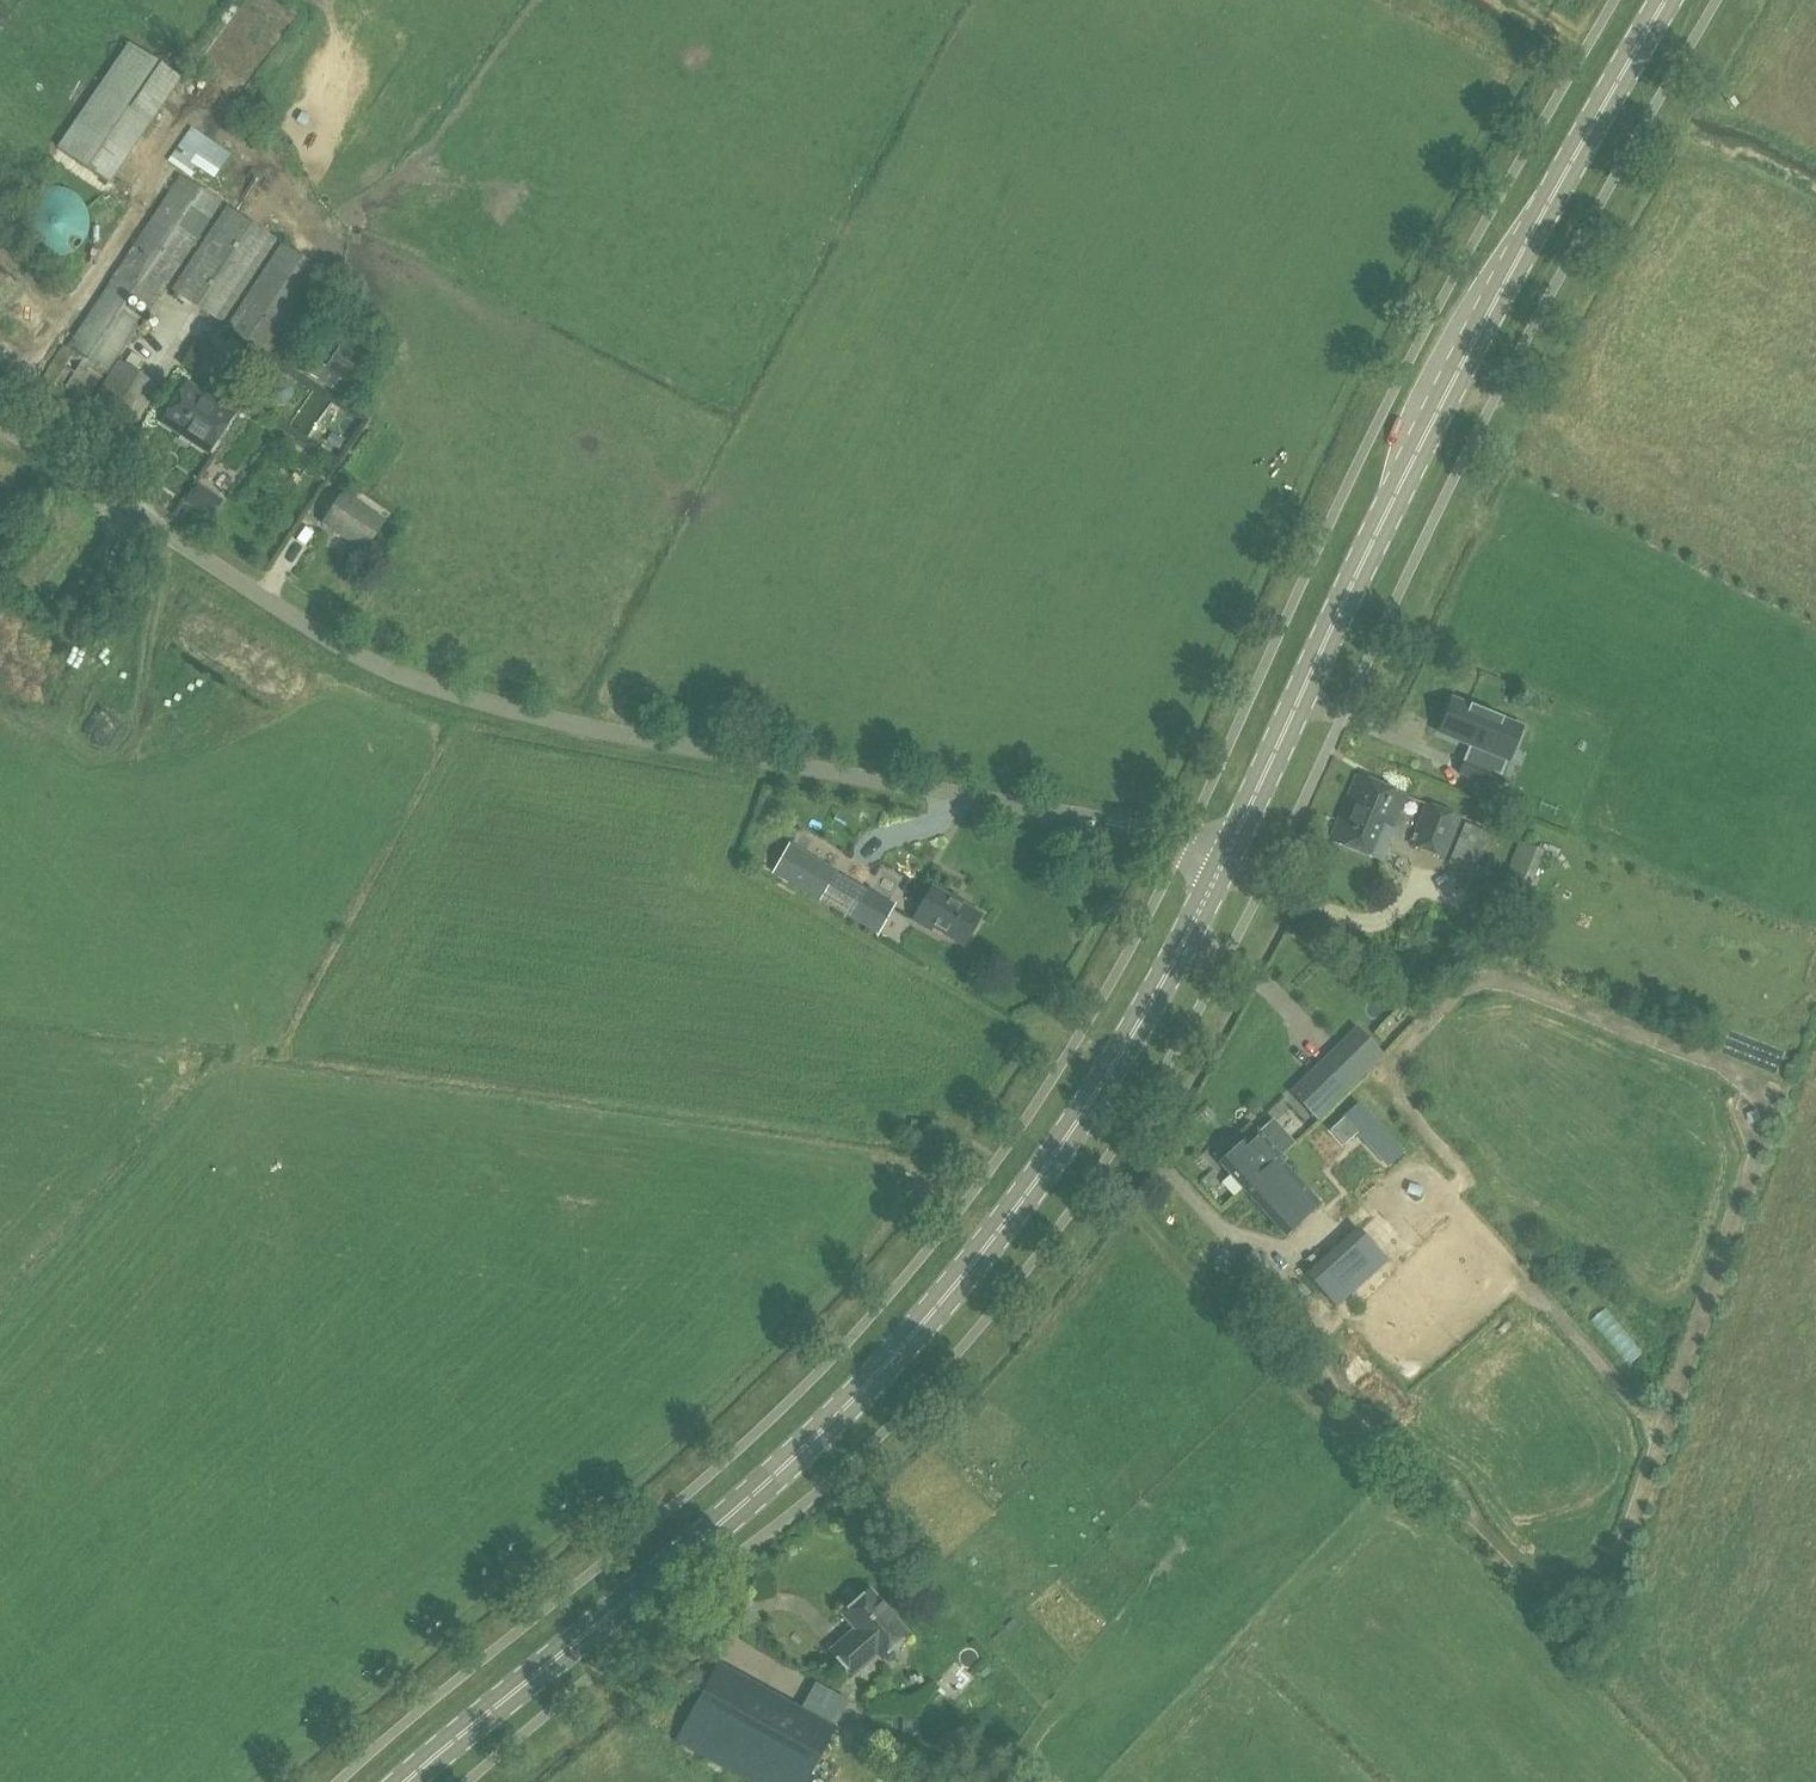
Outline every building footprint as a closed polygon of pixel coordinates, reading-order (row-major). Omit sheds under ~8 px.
[(179,76),(129,42),(58,145),(108,179),(179,76)] [(186,169),(191,162),(210,174),(228,146),(185,118),(162,154),(186,169)] [(108,281),(131,296),(132,295),(151,308),(221,202),(180,175),(108,281)] [(21,210),(56,246),(91,212),(56,176),(21,210)] [(222,322),(277,239),(227,205),(171,290),(222,322)] [(268,354),(324,270),(281,242),(226,326),(268,354)] [(64,346),(104,371),(107,373),(144,318),(125,306),(131,296),(108,281),(64,346)] [(342,396),(373,348),(349,332),(317,381),(342,396)] [(79,413),(104,371),(64,346),(62,344),(37,385),(60,400),(51,416),(74,430),(105,451),(151,379),(118,360),(83,415),(79,413)] [(241,377),(237,374),(241,366),(219,352),(207,373),(211,375),(205,385),(181,370),(155,412),(203,443),(237,390),(234,389),(241,377)] [(285,380),(277,381),(273,388),(274,396),(281,401),(289,400),(294,393),(292,385),(285,380)] [(294,396),(278,415),(303,434),(318,416),(294,396)] [(195,473),(187,485),(207,499),(215,487),(195,473)] [(194,485),(184,493),(201,515),(211,507),(194,485)] [(365,550),(384,520),(341,493),(323,523),(365,550)] [(1509,761),(1523,727),(1453,698),(1439,731),(1509,761)] [(1465,758),(1459,773),(1486,784),(1492,769),(1465,758)] [(1330,839),(1381,859),(1407,795),(1356,775),(1330,839)] [(1426,802),(1408,845),(1445,859),(1462,817),(1426,802)] [(1473,874),(1490,832),(1469,824),(1453,865),(1473,874)] [(1518,916),(1544,849),(1520,838),(1493,907),(1518,916)] [(789,843),(772,873),(819,900),(836,870),(789,843)] [(932,885),(913,919),(930,929),(932,926),(963,944),(981,913),(932,885)] [(869,889),(852,918),(878,933),(895,904),(869,889)] [(1379,1053),(1371,1044),(1359,1032),(1343,1048),(1295,1095),(1315,1115),(1379,1053)] [(1383,1150),(1398,1135),(1360,1096),(1332,1123),(1346,1138),(1359,1125),(1383,1150)] [(1730,1109),(1738,1128),(1761,1118),(1753,1099),(1730,1109)] [(1220,1162),(1243,1187),(1281,1152),(1293,1141),(1273,1120),(1259,1133),(1257,1130),(1246,1140),(1245,1139),(1220,1162)] [(1281,1152),(1243,1187),(1286,1234),(1320,1203),(1281,1161),(1285,1157),(1281,1152)] [(1416,1192),(1420,1178),(1403,1173),(1399,1187),(1416,1192)] [(1357,1227),(1305,1272),(1335,1307),(1387,1259),(1357,1227)] [(882,1657),(909,1634),(872,1591),(845,1614),(858,1629),(833,1650),(855,1675),(879,1654),(882,1657)] [(971,1637),(956,1647),(964,1659),(979,1649),(971,1637)] [(717,1661),(674,1740),(751,1781),(806,1781),(837,1726),(717,1661)]
